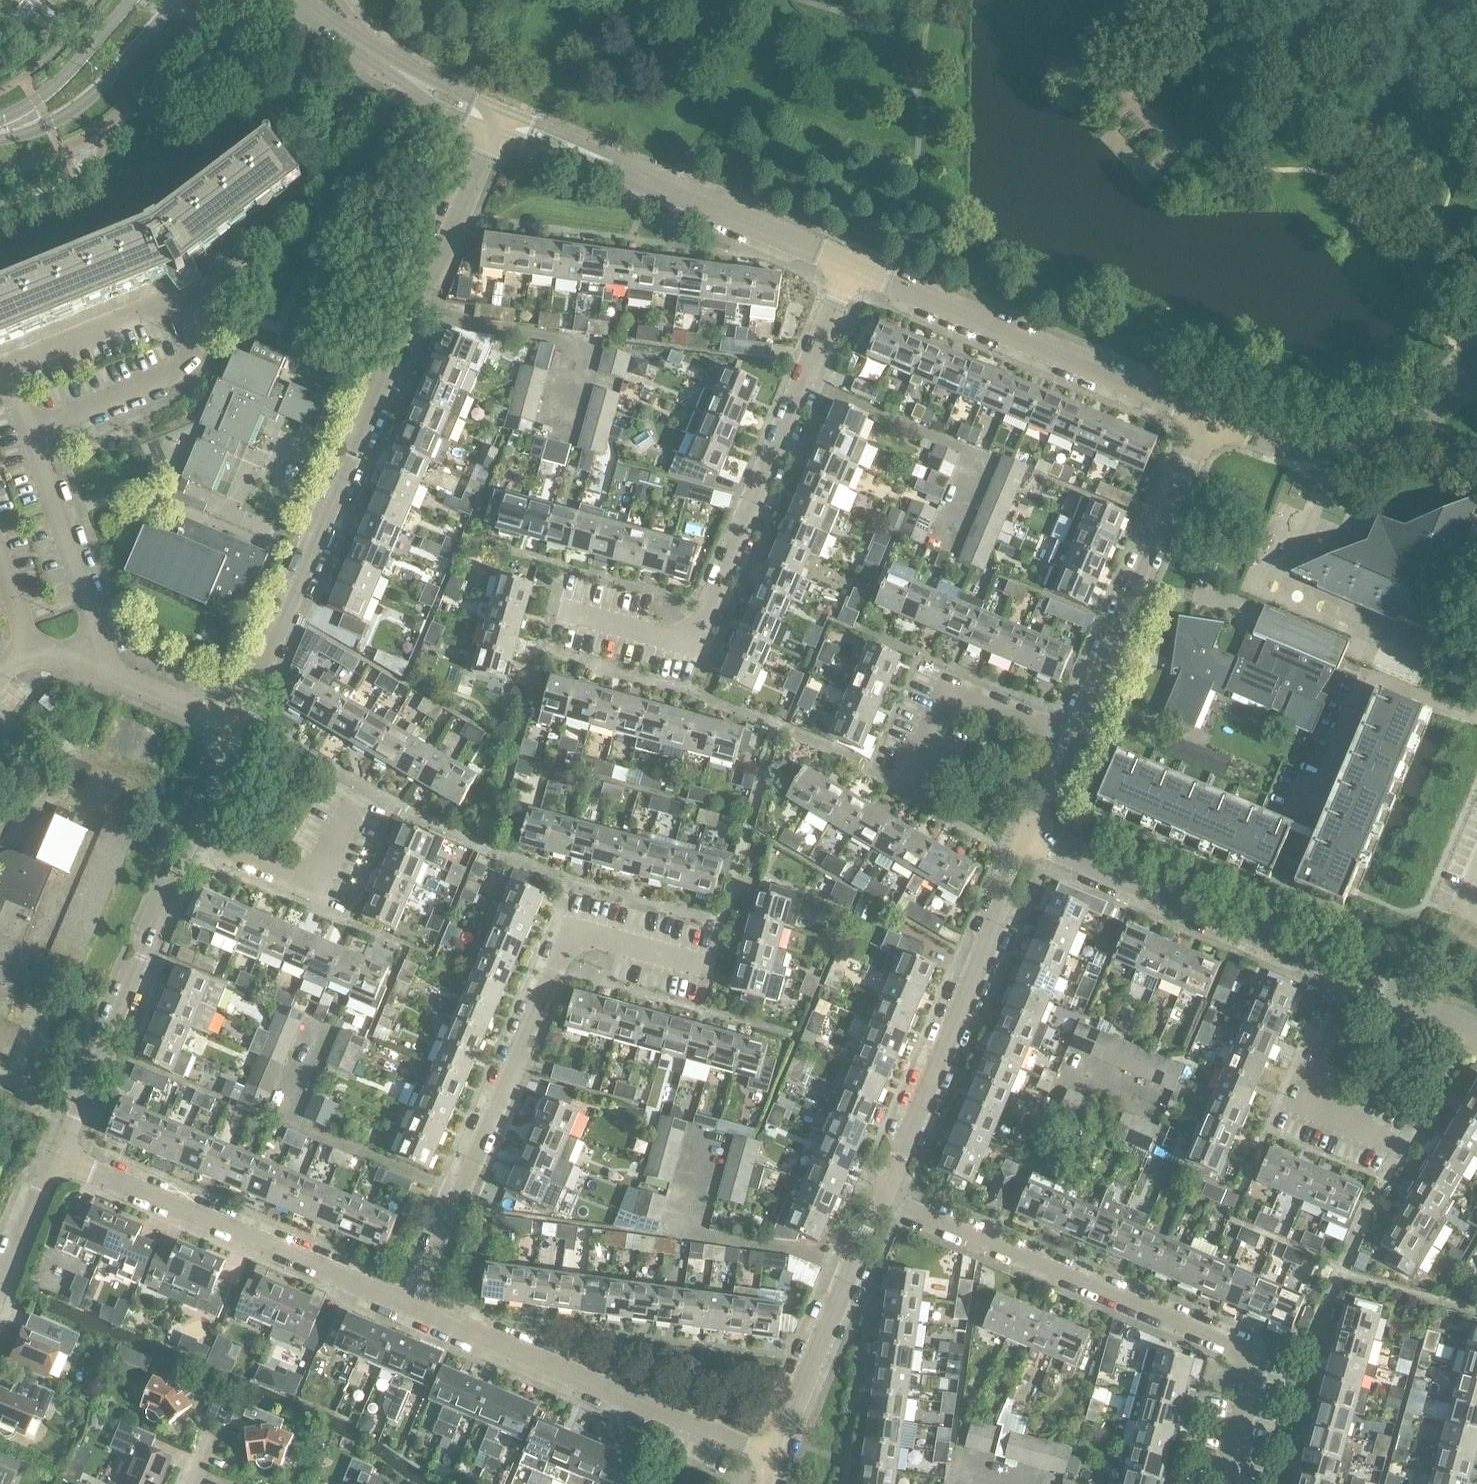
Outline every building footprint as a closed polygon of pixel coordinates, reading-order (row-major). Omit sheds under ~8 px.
[(170,276),(181,289),(199,279),(192,262),(303,179),(270,136),(155,222),(0,286),(0,346),(170,276)] [(483,270),(507,273),(512,240),(488,236),(483,270)] [(507,273),(531,276),(536,243),(512,240),(507,273)] [(531,276),(555,280),(560,246),(536,243),(531,276)] [(555,280),(580,283),(585,250),(560,246),(555,280)] [(580,283),(581,283),(579,291),(584,296),(603,298),(604,299),(610,253),(585,250),(580,283)] [(634,256),(610,253),(604,299),(603,298),(603,301),(613,303),(615,288),(629,290),(634,256)] [(631,290),(629,300),(653,303),(654,293),(658,260),(634,256),(629,290),(631,290)] [(654,293),(678,297),(683,263),(658,260),(654,293)] [(678,297),(676,313),(683,314),(684,306),(702,308),(708,266),(683,263),(678,297)] [(733,270),(708,266),(702,308),(726,311),(727,311),(733,270)] [(736,317),(737,305),(753,307),(757,273),(733,270),(727,311),(726,311),(726,316),(736,317)] [(783,277),(757,273),(753,307),(751,319),(775,322),(777,310),(778,310),(783,277)] [(459,296),(473,297),(474,276),(460,275),(459,296)] [(475,317),(501,321),(503,307),(477,303),(475,317)] [(501,321),(514,323),(516,308),(503,307),(501,321)] [(538,326),(549,327),(551,313),(540,312),(538,326)] [(549,327),(560,329),(562,315),(551,313),(549,327)] [(587,333),(599,334),(601,320),(589,318),(587,333)] [(608,336),(608,335),(610,321),(601,320),(599,334),(608,336)] [(891,366),(905,332),(881,323),(867,356),(891,366)] [(637,339),(647,341),(649,327),(639,325),(637,339)] [(647,341),(658,342),(660,328),(649,327),(647,341)] [(446,331),(436,355),(469,369),(479,345),(446,331)] [(686,346),(697,348),(699,334),(688,332),(686,346)] [(913,376),(927,342),(905,332),(891,366),(913,376)] [(697,348),(707,349),(709,335),(699,334),(697,348)] [(731,353),(746,355),(748,340),(733,338),(731,353)] [(922,386),(924,380),(936,385),(950,352),(942,348),(944,344),(932,339),(930,343),(927,342),(913,376),(914,376),(911,384),(918,387),(922,386)] [(537,365),(552,368),(556,342),(541,340),(537,365)] [(746,355),(771,359),(773,344),(748,340),(746,355)] [(250,446),(263,415),(276,420),(278,415),(316,431),(330,400),(293,384),(291,389),(277,383),(289,354),(258,341),(251,357),(237,351),(225,380),(221,379),(202,425),(209,428),(203,444),(199,442),(183,479),(215,492),(231,453),(235,455),(241,442),(250,446)] [(631,355),(606,348),(603,360),(628,367),(631,355)] [(959,395),(973,362),(950,352),(936,385),(959,395)] [(436,355),(426,378),(460,392),(460,391),(469,369),(436,355)] [(645,378),(650,362),(633,357),(629,374),(645,378)] [(625,379),(628,367),(603,360),(599,373),(625,379)] [(982,405),(997,371),(973,362),(959,395),(982,405)] [(522,365),(519,377),(544,384),(547,372),(522,365)] [(726,367),(715,391),(749,405),(759,381),(726,367)] [(1006,415),(1020,381),(997,371),(982,405),(1006,415)] [(537,410),(544,384),(519,377),(512,404),(537,410)] [(459,418),(469,395),(460,391),(460,392),(426,378),(417,400),(459,418)] [(853,393),(876,402),(881,389),(881,388),(858,379),(853,393)] [(1043,391),(1020,381),(1006,415),(1029,425),(1043,391)] [(595,387),(592,399),(617,406),(620,394),(595,387)] [(706,387),(697,409),(706,413),(706,414),(739,428),(749,405),(715,391),(706,387)] [(891,393),(881,389),(876,402),(885,406),(891,393)] [(1029,425),(1052,434),(1066,401),(1043,391),(1029,425)] [(592,399),(589,411),(614,418),(617,406),(592,399)] [(440,437),(450,441),(459,418),(417,400),(407,423),(440,437)] [(1052,434),(1075,444),(1089,410),(1066,401),(1052,434)] [(868,416),(837,403),(827,426),(859,439),(868,416)] [(512,404),(509,416),(534,422),(537,410),(512,404)] [(921,421),(926,408),(917,404),(911,417),(921,421)] [(926,408),(921,421),(931,426),(937,412),(926,408)] [(696,436),(696,437),(729,451),(739,428),(706,414),(706,413),(697,409),(687,432),(696,436)] [(1075,444),(1098,454),(1112,420),(1089,410),(1075,444)] [(589,411),(585,423),(611,430),(614,418),(589,411)] [(506,428),(513,430),(531,434),(534,422),(509,416),(506,428)] [(1098,454),(1121,463),(1134,430),(1112,420),(1098,454)] [(431,460),(440,437),(407,423),(397,446),(431,460)] [(585,423),(582,435),(608,442),(611,430),(585,423)] [(967,441),(973,428),(963,423),(957,437),(967,441)] [(871,444),(859,439),(827,426),(818,449),(861,467),(871,444)] [(973,428),(967,441),(977,445),(982,432),(973,428)] [(1144,473),(1159,440),(1134,430),(1121,463),(1144,473)] [(696,437),(687,432),(670,473),(703,483),(708,470),(719,475),(729,451),(696,437)] [(582,435),(579,448),(604,454),(608,442),(582,435)] [(568,458),(571,446),(553,441),(550,453),(568,458)] [(486,444),(482,454),(495,460),(499,450),(486,444)] [(932,456),(956,466),(961,455),(936,445),(932,456)] [(397,446),(387,469),(421,483),(431,460),(397,446)] [(861,467),(818,449),(808,472),(851,490),(861,467)] [(477,464),(491,470),(495,460),(482,454),(477,464)] [(946,490),(951,478),(956,466),(932,456),(927,468),(937,472),(932,485),(946,490)] [(1000,467),(1023,477),(1028,466),(1005,456),(1000,467)] [(1049,475),(1060,480),(1065,466),(1055,462),(1049,475)] [(1060,480),(1069,484),(1074,470),(1065,466),(1060,480)] [(1023,477),(1000,467),(995,478),(1019,488),(1023,477)] [(628,481),(638,484),(642,471),(632,468),(628,481)] [(387,469),(378,492),(411,507),(421,483),(387,469)] [(648,487),(652,474),(642,471),(638,484),(648,487)] [(842,513),(851,490),(808,472),(798,495),(839,512),(842,513)] [(1019,488),(995,478),(990,490),(1014,500),(1019,488)] [(676,495),(686,498),(690,484),(680,481),(676,495)] [(1095,494),(1107,499),(1112,485),(1101,481),(1095,494)] [(711,505),(714,491),(690,484),(686,498),(711,505)] [(1107,499),(1130,508),(1135,495),(1112,485),(1107,499)] [(475,506),(479,496),(466,490),(462,500),(475,506)] [(499,532),(511,536),(519,538),(520,535),(521,535),(531,501),(495,490),(486,522),(497,525),(497,528),(500,529),(499,532)] [(1014,500),(990,490),(985,502),(983,501),(981,507),(1007,518),(1010,512),(1009,512),(1014,500)] [(209,505),(177,492),(174,500),(205,513),(209,505)] [(378,492),(368,515),(401,529),(411,507),(378,492)] [(798,495),(789,518),(820,531),(829,535),(839,512),(798,495)] [(1127,514),(1094,500),(1085,496),(1075,519),(1117,538),(1127,514)] [(1380,518),(1369,544),(1294,574),(1426,630),(1476,507),(1476,499),(1406,528),(1380,518)] [(471,516),(475,506),(462,500),(458,510),(471,516)] [(908,512),(932,522),(937,510),(913,500),(908,512)] [(521,535),(545,542),(555,507),(531,501),(521,535)] [(579,514),(555,507),(545,542),(569,548),(579,514)] [(975,526),(999,536),(1004,525),(1007,518),(981,507),(978,514),(979,515),(975,526)] [(904,523),(927,533),(932,522),(908,512),(904,523)] [(569,548),(593,555),(603,520),(579,514),(569,548)] [(368,515),(358,538),(392,552),(401,529),(368,515)] [(244,616),(250,602),(270,555),(182,517),(174,536),(147,525),(126,574),(208,609),(211,602),(244,616)] [(820,558),(829,535),(820,531),(789,518),(779,541),(810,554),(811,554),(820,558)] [(1075,519),(1065,543),(1107,561),(1117,538),(1075,519)] [(627,527),(603,520),(593,555),(617,562),(627,527)] [(927,533),(904,523),(899,535),(922,545),(927,533)] [(999,536),(975,526),(970,538),(994,548),(999,536)] [(617,562),(641,568),(650,534),(627,527),(617,562)] [(641,568),(665,575),(674,540),(650,534),(641,568)] [(447,537),(443,546),(456,552),(460,542),(447,537)] [(382,575),(392,552),(358,538),(349,561),(382,575)] [(994,548),(970,538),(965,549),(989,559),(994,548)] [(690,582),(699,547),(674,540),(665,575),(690,582)] [(810,572),(804,569),(810,554),(779,541),(770,563),(807,579),(810,572)] [(1097,584),(1107,561),(1065,543),(1058,541),(1049,564),(1054,566),(1097,584)] [(870,552),(883,558),(887,548),(874,542),(870,552)] [(1000,552),(1014,557),(1017,550),(1002,544),(1000,552)] [(438,556),(452,562),(456,552),(443,546),(438,556)] [(989,559),(965,549),(960,561),(985,571),(989,559)] [(883,558),(870,552),(866,562),(879,568),(883,558)] [(951,557),(940,552),(934,566),(945,570),(951,557)] [(372,598),(382,575),(349,561),(339,584),(372,598)] [(807,579),(770,563),(760,586),(792,599),(791,600),(801,603),(810,580),(807,579)] [(1045,589),(1088,607),(1097,584),(1054,566),(1045,589)] [(883,570),(875,590),(881,593),(875,605),(898,614),(911,582),(889,573),(883,570)] [(452,575),(448,586),(461,592),(466,581),(452,575)] [(500,576),(494,601),(528,610),(534,585),(500,576)] [(1013,599),(1019,585),(1009,581),(1003,595),(1013,599)] [(437,598),(441,588),(428,582),(424,592),(437,598)] [(921,624),(935,592),(911,582),(898,614),(921,624)] [(362,621),(372,598),(339,584),(329,607),(344,614),(339,627),(363,637),(368,624),(362,621)] [(1019,585),(1013,599),(1023,604),(1029,590),(1019,585)] [(448,586),(444,595),(457,601),(461,592),(448,586)] [(760,586),(751,609),(782,622),(791,600),(792,599),(760,586)] [(851,597),(864,603),(868,594),(855,588),(851,597)] [(433,607),(437,598),(424,592),(419,602),(433,607)] [(945,634),(958,602),(935,592),(921,624),(945,634)] [(962,594),(959,602),(958,602),(945,634),(967,643),(981,611),(982,611),(985,603),(962,594)] [(864,603),(851,597),(846,607),(859,613),(864,603)] [(1045,613),(1053,616),(1058,618),(1064,604),(1051,599),(1045,613)] [(494,601),(487,624),(521,633),(528,610),(494,601)] [(1083,628),(1089,614),(1064,604),(1058,618),(1083,628)] [(1179,668),(1184,670),(1165,715),(1197,729),(1215,686),(1272,711),(1273,709),(1285,714),(1282,721),(1314,734),(1329,698),(1317,693),(1328,667),(1338,672),(1350,642),(1267,606),(1255,635),(1258,636),(1255,644),(1249,641),(1242,659),(1215,648),(1225,624),(1227,625),(1227,624),(1181,617),(1181,618),(1182,618),(1177,656),(1180,657),(1179,668)] [(751,609),(741,632),(772,645),(782,622),(751,609)] [(990,653),(1004,621),(982,611),(981,611),(967,643),(990,653)] [(446,627),(433,621),(428,632),(442,638),(446,627)] [(1012,663),(1026,630),(1004,621),(990,653),(1012,663)] [(807,633),(820,639),(824,629),(811,623),(807,633)] [(487,624),(481,648),(515,657),(521,633),(487,624)] [(1051,640),(1055,629),(1045,625),(1040,636),(1026,630),(1012,663),(1035,672),(1049,640),(1051,640)] [(438,647),(442,638),(428,632),(424,641),(438,647)] [(731,645),(735,647),(732,654),(763,668),(772,645),(741,632),(740,635),(736,633),(731,645)] [(820,639),(807,633),(802,643),(816,649),(820,639)] [(319,651),(342,665),(349,653),(327,639),(319,651)] [(1074,650),(1051,640),(1049,640),(1035,672),(1060,683),(1074,650)] [(821,650),(835,656),(839,647),(825,641),(821,650)] [(859,666),(891,680),(901,657),(868,644),(859,666)] [(508,682),(515,657),(481,648),(474,673),(508,682)] [(379,650),(374,662),(402,678),(409,663),(379,650)] [(835,656),(821,650),(817,660),(830,666),(835,656)] [(353,671),(361,659),(349,653),(342,665),(353,671)] [(753,692),(763,668),(732,654),(721,678),(753,692)] [(891,680),(859,666),(849,690),(881,703),(891,680)] [(788,678),(801,684),(805,674),(792,669),(788,678)] [(375,684),(385,690),(392,677),(382,671),(375,684)] [(289,707),(310,719),(334,678),(325,672),(318,684),(306,677),(289,707)] [(552,678),(543,713),(542,712),(539,723),(551,727),(554,716),(568,719),(577,684),(576,684),(577,680),(557,675),(556,679),(552,678)] [(393,695),(401,682),(392,677),(385,690),(393,695)] [(310,719),(331,732),(349,702),(349,701),(355,690),(334,678),(310,719)] [(801,684),(788,678),(783,689),(797,695),(801,684)] [(568,719),(591,726),(600,691),(598,690),(599,686),(587,683),(586,687),(577,684),(568,719)] [(802,696),(816,702),(820,692),(806,686),(802,696)] [(881,703),(849,690),(840,712),(872,725),(881,703)] [(624,697),(600,691),(591,726),(615,732),(624,697)] [(46,693),(39,702),(50,711),(57,702),(46,693)] [(816,702),(802,696),(798,707),(811,712),(816,702)] [(418,709),(428,715),(435,702),(426,697),(418,709)] [(615,732),(639,739),(648,704),(624,697),(615,732)] [(1396,698),(1323,871),(1304,863),(1294,885),(1343,906),(1360,867),(1357,866),(1361,856),(1364,857),(1372,839),(1369,838),(1373,827),(1376,828),(1384,810),(1381,809),(1386,798),(1388,799),(1396,781),(1393,780),(1398,770),(1400,771),(1408,752),(1405,751),(1410,741),(1412,742),(1420,724),(1418,722),(1422,712),(1424,713),(1426,711),(1396,698)] [(371,714),(349,702),(331,732),(353,745),(371,714)] [(436,720),(444,707),(435,702),(428,715),(436,720)] [(639,739),(636,748),(660,755),(663,745),(672,710),(648,704),(639,739)] [(783,718),(786,711),(779,708),(777,715),(783,718)] [(383,722),(371,714),(353,745),(375,757),(392,727),(399,715),(390,710),(383,722)] [(696,717),(672,710),(663,745),(687,752),(696,717)] [(820,737),(832,742),(834,738),(862,750),(872,725),(840,712),(830,734),(823,730),(820,737)] [(687,752),(711,758),(720,723),(696,717),(687,752)] [(477,727),(468,722),(460,734),(470,740),(477,727)] [(405,734),(392,727),(375,757),(396,770),(414,739),(413,739),(420,728),(412,723),(405,734)] [(745,730),(720,723),(711,758),(735,765),(745,730)] [(486,732),(477,727),(470,740),(479,745),(486,732)] [(1182,760),(1189,742),(1173,735),(1166,751),(1182,760)] [(521,751),(536,755),(540,740),(525,736),(521,751)] [(396,770),(417,782),(435,752),(414,739),(396,770)] [(545,761),(556,763),(560,749),(548,746),(545,761)] [(556,763),(565,766),(569,751),(560,749),(556,763)] [(417,782),(438,794),(456,764),(435,752),(417,782)] [(1272,873),(1273,874),(1291,831),(1116,757),(1097,800),(1098,800),(1116,807),(1117,805),(1127,809),(1126,812),(1145,820),(1146,817),(1156,822),(1155,824),(1173,832),(1174,829),(1185,834),(1184,836),(1202,844),(1203,841),(1213,846),(1212,848),(1231,856),(1232,854),(1242,858),(1241,860),(1260,868),(1261,866),(1271,870),(1270,872),(1272,873)] [(591,773),(603,776),(607,762),(595,759),(591,773)] [(603,776),(613,779),(617,765),(607,762),(603,776)] [(479,777),(456,764),(438,794),(461,808),(479,777)] [(809,811),(826,781),(805,768),(787,798),(809,811)] [(522,845),(546,852),(556,818),(555,817),(564,786),(568,772),(557,769),(554,782),(549,781),(540,813),(531,811),(522,845)] [(574,789),(577,775),(568,772),(564,786),(574,789)] [(640,786),(651,789),(655,775),(644,772),(640,786)] [(651,789),(661,792),(665,778),(655,775),(651,789)] [(830,823),(847,793),(826,781),(809,811),(830,823)] [(601,796),(612,799),(616,785),(605,782),(601,796)] [(622,802),(625,788),(616,785),(612,799),(622,802)] [(688,799),(699,802),(703,788),(692,785),(688,799)] [(699,802),(708,805),(712,791),(703,788),(699,802)] [(851,836),(869,805),(847,793),(830,823),(851,836)] [(649,810),(660,812),(664,799),(652,796),(649,810)] [(670,815),(673,801),(664,799),(660,812),(670,815)] [(873,849),(891,818),(869,805),(851,836),(873,849)] [(3,880),(0,888),(0,1055),(7,1058),(20,1028),(5,1022),(18,991),(29,964),(42,970),(72,983),(135,834),(107,822),(105,821),(98,836),(85,830),(84,832),(71,827),(76,815),(57,807),(52,819),(40,813),(39,813),(21,857),(11,853),(9,853),(7,853),(4,853),(2,854),(0,855),(0,879),(3,880)] [(697,823),(708,826),(711,811),(701,808),(697,823)] [(717,828),(721,814),(711,811),(708,826),(717,828)] [(546,852),(570,859),(579,824),(556,818),(546,852)] [(894,861),(912,831),(891,818),(873,849),(894,861)] [(570,859),(594,865),(604,831),(579,824),(570,859)] [(403,826),(394,849),(426,862),(434,865),(446,838),(431,831),(429,836),(403,826)] [(788,846),(796,834),(786,828),(779,841),(788,846)] [(628,837),(604,831),(594,865),(618,872),(628,837)] [(642,878),(654,835),(639,831),(637,840),(628,837),(618,872),(642,878)] [(916,874),(934,843),(912,831),(894,861),(915,873),(916,874)] [(796,834),(788,846),(797,852),(805,839),(796,834)] [(654,835),(642,878),(665,885),(678,841),(654,835)] [(678,841),(665,885),(690,891),(702,846),(700,846),(700,847),(678,841)] [(916,874),(915,873),(906,888),(917,894),(926,879),(937,886),(955,856),(934,843),(916,874)] [(702,846),(690,891),(714,898),(720,874),(728,876),(734,855),(702,846)] [(394,849),(384,871),(416,885),(426,862),(394,849)] [(830,872),(838,858),(829,853),(822,867),(830,872)] [(491,868),(494,861),(483,856),(480,863),(491,868)] [(955,856),(937,886),(960,899),(977,869),(955,856)] [(838,858),(830,872),(840,877),(848,864),(838,858)] [(454,862),(450,872),(463,878),(467,867),(454,862)] [(513,883),(504,905),(535,919),(545,895),(534,890),(539,879),(515,869),(510,881),(513,883)] [(384,871),(374,895),(406,908),(416,885),(384,871)] [(446,881),(459,887),(463,878),(450,872),(446,881)] [(483,884),(469,878),(465,889),(478,895),(483,884)] [(873,896),(881,884),(872,878),(864,891),(873,896)] [(1108,903),(1059,882),(1045,916),(1079,930),(1087,910),(1102,917),(1108,903)] [(881,884),(873,896),(883,902),(891,889),(881,884)] [(751,916),(785,926),(796,928),(805,894),(772,885),(769,896),(758,892),(751,916)] [(474,904),(478,895),(465,889),(461,898),(474,904)] [(192,924),(215,933),(229,901),(206,891),(192,924)] [(397,932),(406,908),(374,895),(364,918),(397,932)] [(215,933),(238,943),(251,910),(229,901),(215,933)] [(916,921),(924,909),(911,901),(904,914),(916,921)] [(504,905),(494,927),(494,928),(525,942),(535,919),(504,905)] [(443,924),(448,913),(435,908),(430,918),(443,924)] [(924,909),(916,921),(939,935),(947,922),(924,909)] [(261,915),(251,910),(238,943),(234,952),(257,962),(261,953),(274,920),(273,919),(274,916),(263,911),(261,915)] [(751,916),(745,940),(778,949),(785,926),(751,916)] [(1069,954),(1079,930),(1045,916),(1035,941),(1069,954)] [(1109,916),(1099,939),(1113,944),(1122,922),(1109,916)] [(440,933),(443,924),(430,918),(426,927),(440,933)] [(261,953),(284,963),(298,930),(274,920),(261,953)] [(449,924),(445,935),(458,940),(463,930),(449,924)] [(485,950),(484,951),(516,964),(525,942),(494,928),(494,927),(485,924),(475,946),(485,950)] [(1127,925),(1113,959),(1137,969),(1151,935),(1127,925)] [(822,937),(837,943),(841,933),(827,927),(822,937)] [(284,963),(307,972),(321,940),(298,930),(284,963)] [(882,971),(893,975),(927,989),(937,966),(922,960),(927,947),(903,937),(889,931),(881,951),(889,954),(882,971)] [(445,935),(441,943),(454,949),(458,940),(445,935)] [(1137,969),(1159,979),(1174,945),(1151,935),(1137,969)] [(819,946),(833,952),(837,943),(822,937),(819,946)] [(1095,950),(1108,956),(1113,944),(1099,939),(1095,950)] [(307,972),(330,982),(344,949),(321,940),(307,972)] [(789,968),(784,967),(788,953),(778,950),(778,949),(745,940),(738,964),(785,977),(786,976),(787,976),(789,968)] [(1035,941),(1025,963),(1059,977),(1069,954),(1035,941)] [(177,958),(200,968),(206,955),(182,945),(177,958)] [(1159,979),(1181,988),(1196,954),(1174,945),(1159,979)] [(330,982),(352,991),(366,959),(344,949),(330,982)] [(484,951),(475,974),(506,987),(516,964),(484,951)] [(1206,998),(1220,964),(1196,954),(1181,988),(1206,998)] [(213,974),(219,961),(206,955),(200,968),(213,974)] [(352,991),(353,992),(350,999),(379,1011),(388,988),(383,986),(390,969),(366,959),(352,991)] [(406,959),(401,969),(415,975),(419,965),(406,959)] [(1242,968),(1228,962),(1218,986),(1231,991),(1238,976),(1242,968)] [(1050,999),(1059,977),(1025,963),(1016,985),(1050,999)] [(778,1002),(785,977),(785,978),(785,977),(738,964),(731,989),(743,992),(741,1000),(763,1006),(766,999),(778,1002)] [(829,975),(842,981),(846,971),(833,965),(829,975)] [(179,968),(169,991),(217,1012),(228,986),(213,980),(212,981),(179,968)] [(401,969),(397,979),(411,984),(415,975),(401,969)] [(242,971),(237,984),(246,987),(251,975),(242,971)] [(804,983),(817,988),(822,978),(808,972),(804,983)] [(496,1010),(506,987),(475,974),(465,996),(496,1010)] [(261,980),(251,975),(246,987),(256,992),(261,980)] [(842,981),(829,975),(825,986),(838,991),(842,981)] [(927,989),(893,975),(883,998),(917,1012),(927,989)] [(1083,976),(1079,985),(1093,991),(1097,981),(1083,976)] [(1255,1001),(1287,1014),(1296,991),(1265,978),(1255,1001)] [(817,988),(804,983),(800,993),(813,998),(817,988)] [(1040,1022),(1050,999),(1016,985),(1007,1008),(1040,1022)] [(1075,996),(1089,1001),(1093,991),(1079,985),(1075,996)] [(1226,1005),(1231,992),(1231,991),(1218,986),(1212,999),(1226,1005)] [(192,1028),(193,1026),(208,1033),(217,1012),(169,991),(159,1014),(192,1028)] [(566,1028),(590,1035),(600,999),(576,992),(566,1028)] [(486,1034),(496,1010),(465,996),(456,1019),(455,1020),(486,1034)] [(1251,1010),(1245,1025),(1277,1038),(1278,1035),(1282,1036),(1286,1025),(1283,1023),(1287,1014),(1255,1001),(1243,996),(1239,1005),(1251,1010)] [(917,1012),(883,998),(874,1020),(908,1034),(917,1012)] [(624,1006),(600,999),(590,1035),(614,1041),(624,1006)] [(314,1017),(324,1021),(330,1008),(320,1003),(314,1017)] [(301,1026),(306,1015),(282,1005),(277,1016),(301,1026)] [(386,1005),(381,1016),(395,1021),(399,1010),(386,1005)] [(614,1041),(638,1048),(648,1012),(624,1006),(614,1041)] [(1007,1008),(997,1032),(1031,1045),(1031,1046),(1039,1049),(1049,1026),(1040,1022),(1007,1008)] [(810,1021),(823,1027),(827,1017),(814,1011),(810,1021)] [(638,1048),(662,1055),(672,1019),(648,1012),(638,1048)] [(477,1057),(486,1034),(455,1020),(456,1019),(443,1013),(439,1023),(452,1028),(445,1043),(477,1057)] [(182,1051),(183,1050),(192,1028),(159,1014),(150,1037),(182,1051)] [(296,1038),(301,1026),(277,1016),(272,1028),(296,1038)] [(381,1016),(378,1024),(391,1030),(395,1021),(381,1016)] [(695,1025),(672,1019),(662,1055),(686,1061),(695,1025)] [(908,1034),(874,1020),(864,1044),(898,1058),(908,1034)] [(823,1027),(810,1021),(806,1031),(819,1037),(823,1027)] [(1203,1022),(1199,1032),(1212,1037),(1216,1027),(1203,1022)] [(1070,1046),(1082,1051),(1092,1028),(1080,1023),(1070,1046)] [(686,1061),(710,1068),(719,1032),(695,1025),(686,1061)] [(1245,1025),(1236,1047),(1267,1060),(1277,1038),(1245,1025)] [(291,1049),(296,1038),(272,1028),(267,1039),(291,1049)] [(1082,1051),(1094,1056),(1103,1032),(1092,1028),(1082,1051)] [(342,1031),(338,1042),(361,1052),(366,1040),(342,1031)] [(547,1043),(559,1048),(564,1035),(552,1031),(547,1043)] [(743,1038),(719,1032),(710,1068),(733,1074),(743,1038)] [(1031,1045),(997,1032),(987,1055),(1021,1069),(1031,1046),(1031,1045)] [(1094,1056),(1105,1061),(1114,1037),(1103,1032),(1094,1056)] [(1199,1032),(1195,1041),(1208,1047),(1212,1037),(1199,1032)] [(173,1074),(184,1078),(195,1054),(183,1050),(182,1051),(150,1037),(140,1061),(173,1074)] [(1105,1061),(1116,1065),(1115,1067),(1121,1070),(1132,1044),(1126,1041),(1125,1042),(1114,1037),(1105,1061)] [(769,1046),(743,1038),(733,1074),(749,1078),(746,1088),(767,1093),(776,1060),(766,1057),(769,1046)] [(262,1051),(286,1061),(291,1049),(267,1039),(262,1051)] [(338,1042),(333,1053),(357,1063),(361,1052),(338,1042)] [(467,1079),(477,1057),(445,1043),(436,1066),(467,1079)] [(898,1058),(864,1044),(854,1067),(888,1081),(898,1058)] [(1129,1071),(1140,1076),(1150,1052),(1138,1048),(1139,1047),(1132,1044),(1121,1070),(1128,1073),(1129,1071)] [(1258,1083),(1267,1060),(1236,1047),(1226,1070),(1258,1083)] [(1140,1076),(1151,1080),(1161,1057),(1150,1052),(1140,1076)] [(333,1053),(328,1065),(326,1071),(348,1080),(351,1074),(352,1075),(357,1063),(333,1053)] [(977,1078),(1011,1092),(1021,1069),(987,1055),(977,1078)] [(790,1068),(803,1073),(808,1063),(794,1057),(790,1068)] [(1151,1080),(1163,1085),(1172,1062),(1161,1057),(1151,1080)] [(258,1062),(253,1074),(277,1084),(281,1072),(258,1062)] [(1163,1085),(1174,1090),(1175,1090),(1184,1067),(1172,1062),(1163,1085)] [(161,1076),(137,1066),(132,1078),(156,1088),(161,1076)] [(427,1087),(427,1088),(426,1089),(458,1102),(467,1079),(436,1066),(427,1087)] [(576,1087),(576,1086),(579,1074),(555,1067),(551,1080),(576,1087)] [(888,1081),(854,1067),(844,1091),(878,1105),(888,1081)] [(803,1073),(790,1068),(786,1077),(799,1083),(803,1073)] [(1044,1068),(1041,1077),(1054,1083),(1058,1074),(1044,1068)] [(1248,1106),(1258,1083),(1226,1070),(1216,1093),(1248,1106)] [(576,1086),(586,1089),(590,1075),(580,1072),(579,1074),(576,1086)] [(253,1074),(248,1085),(272,1095),(277,1084),(253,1074)] [(161,1075),(161,1076),(156,1088),(164,1091),(170,1078),(161,1075)] [(1049,1094),(1053,1084),(1054,1083),(1041,1077),(1036,1088),(1049,1094)] [(1011,1092),(977,1078),(968,1101),(1002,1115),(1011,1092)] [(1476,1101),(1476,1082),(1469,1096),(1476,1101)] [(614,1096),(624,1099),(628,1085),(618,1083),(614,1096)] [(407,1107),(417,1111),(448,1124),(458,1102),(426,1089),(427,1088),(417,1084),(407,1107)] [(267,1106),(272,1095),(248,1085),(243,1096),(267,1106)] [(624,1099),(634,1102),(638,1088),(628,1085),(624,1099)] [(191,1103),(201,1107),(207,1094),(197,1090),(191,1103)] [(878,1105),(844,1091),(834,1114),(868,1128),(878,1105)] [(1069,1091),(1059,1114),(1071,1119),(1081,1095),(1069,1091)] [(1216,1093),(1207,1115),(1239,1129),(1240,1126),(1243,1128),(1248,1116),(1245,1114),(1248,1106),(1216,1093)] [(211,1111),(216,1098),(207,1094),(201,1107),(211,1111)] [(339,1105),(316,1095),(311,1107),(334,1116),(339,1105)] [(1092,1100),(1081,1095),(1071,1119),(1083,1124),(1092,1100)] [(262,1118),(267,1106),(243,1096),(238,1108),(262,1118)] [(1469,1096),(1457,1117),(1476,1129),(1476,1101),(1469,1096)] [(124,1097),(108,1135),(132,1145),(146,1111),(133,1106),(135,1102),(124,1097)] [(569,1136),(579,1113),(546,1099),(536,1123),(569,1136)] [(1184,1106),(1170,1100),(1165,1110),(1179,1116),(1184,1106)] [(1002,1115),(968,1101),(958,1124),(992,1138),(1002,1115)] [(775,1103),(770,1114),(783,1120),(788,1109),(775,1103)] [(1107,1127),(1113,1112),(1097,1105),(1091,1121),(1107,1127)] [(329,1128),(334,1116),(311,1107),(306,1118),(329,1128)] [(132,1145),(155,1155),(169,1121),(146,1111),(132,1145)] [(439,1147),(448,1124),(417,1111),(407,1134),(439,1147)] [(1114,1137),(1126,1142),(1136,1118),(1124,1113),(1114,1137)] [(694,1124),(718,1131),(721,1120),(697,1114),(694,1124)] [(770,1114),(767,1123),(780,1128),(783,1120),(770,1114)] [(868,1128),(834,1114),(824,1137),(858,1151),(868,1128)] [(1034,1129),(1039,1119),(1025,1114),(1021,1123),(1034,1129)] [(1197,1139),(1229,1152),(1239,1129),(1207,1115),(1197,1138),(1197,1139)] [(659,1128),(683,1135),(687,1123),(662,1117),(659,1128)] [(1457,1117),(1444,1139),(1474,1156),(1476,1151),(1476,1129),(1457,1117)] [(1136,1118),(1126,1142),(1137,1147),(1147,1123),(1136,1118)] [(192,1131),(169,1121),(155,1155),(177,1164),(192,1131)] [(579,1140),(569,1136),(536,1123),(527,1145),(560,1159),(570,1163),(579,1140)] [(1030,1139),(1034,1129),(1021,1123),(1017,1133),(1030,1139)] [(1137,1147),(1142,1149),(1148,1152),(1158,1128),(1147,1123),(1137,1147)] [(949,1146),(983,1160),(992,1138),(958,1124),(949,1146)] [(283,1141),(294,1146),(299,1133),(289,1128),(283,1141)] [(683,1135),(659,1128),(656,1140),(680,1147),(683,1135)] [(177,1164),(200,1174),(214,1140),(192,1131),(177,1164)] [(302,1149),(308,1136),(299,1133),(294,1146),(302,1149)] [(1187,1161),(1191,1163),(1188,1169),(1205,1177),(1208,1170),(1219,1175),(1229,1152),(1197,1139),(1197,1138),(1186,1133),(1182,1143),(1193,1148),(1187,1161)] [(429,1170),(439,1147),(407,1134),(397,1157),(429,1170)] [(760,1144),(758,1143),(735,1137),(732,1148),(757,1155),(760,1144)] [(858,1151),(824,1137),(815,1159),(849,1173),(858,1151)] [(1444,1139),(1432,1160),(1462,1178),(1474,1156),(1444,1139)] [(237,1150),(224,1144),(214,1140),(200,1174),(223,1183),(237,1150)] [(680,1147),(656,1140),(653,1152),(677,1158),(680,1147)] [(527,1145),(518,1168),(551,1181),(560,1159),(527,1145)] [(965,1192),(969,1182),(973,1184),(983,1160),(949,1146),(939,1170),(951,1175),(947,1184),(965,1192)] [(329,1161),(339,1165),(344,1152),(334,1147),(329,1161)] [(754,1167),(757,1155),(732,1148),(729,1160),(754,1167)] [(1257,1181),(1282,1192),(1295,1160),(1271,1149),(1257,1181)] [(223,1183),(246,1193),(260,1159),(237,1150),(223,1183)] [(348,1169),(353,1155),(344,1152),(339,1165),(348,1169)] [(650,1163),(674,1170),(677,1158),(653,1152),(650,1163)] [(284,1169),(260,1159),(246,1193),(269,1203),(284,1169)] [(789,1175),(805,1182),(839,1196),(849,1173),(815,1159),(810,1170),(794,1163),(789,1175)] [(1002,1169),(1016,1174),(1020,1165),(1006,1159),(1002,1169)] [(756,1167),(754,1167),(729,1160),(724,1174),(721,1186),(746,1193),(749,1180),(752,1181),(756,1167)] [(1318,1169),(1295,1160),(1282,1192),(1304,1201),(1318,1169)] [(1432,1160),(1419,1182),(1449,1200),(1449,1199),(1462,1178),(1432,1160)] [(646,1175),(671,1182),(674,1170),(650,1163),(646,1175)] [(1155,1176),(1166,1181),(1172,1167),(1161,1163),(1155,1176)] [(384,1185),(390,1172),(390,1171),(380,1167),(374,1180),(384,1185)] [(1175,1185),(1181,1171),(1172,1167),(1166,1181),(1175,1185)] [(540,1205),(551,1181),(518,1168),(508,1192),(540,1205)] [(1016,1174),(1002,1169),(1001,1168),(985,1206),(1001,1213),(1017,1175),(1016,1175),(1016,1174)] [(269,1203),(292,1213),(306,1179),(284,1169),(269,1203)] [(1341,1179),(1318,1169),(1304,1201),(1327,1211),(1341,1179)] [(413,1181),(390,1172),(384,1185),(408,1194),(413,1181)] [(1034,1173),(1017,1214),(1041,1224),(1054,1192),(1055,1193),(1059,1184),(1034,1173)] [(329,1188),(306,1179),(292,1213),(315,1222),(329,1188)] [(1327,1211),(1323,1220),(1350,1232),(1362,1203),(1358,1202),(1363,1189),(1362,1188),(1363,1185),(1350,1179),(1349,1182),(1341,1179),(1327,1211)] [(839,1196),(805,1182),(796,1204),(830,1219),(839,1196)] [(1200,1197),(1211,1202),(1217,1187),(1206,1182),(1200,1197)] [(1446,1226),(1448,1223),(1445,1215),(1454,1202),(1449,1199),(1449,1200),(1419,1182),(1407,1203),(1446,1226)] [(743,1205),(746,1193),(721,1186),(718,1199),(743,1205)] [(1224,1208),(1231,1193),(1217,1187),(1211,1202),(1224,1208)] [(315,1222),(338,1232),(352,1198),(329,1188),(315,1222)] [(642,1190),(639,1203),(663,1209),(667,1197),(642,1190)] [(1072,1190),(1069,1198),(1055,1193),(1054,1192),(1041,1224),(1064,1233),(1077,1202),(1080,1193),(1072,1190)] [(1086,1243),(1109,1253),(1128,1208),(1112,1201),(1116,1193),(1108,1190),(1103,1203),(1086,1243)] [(375,1207),(364,1203),(366,1197),(354,1192),(352,1198),(338,1232),(360,1241),(375,1207)] [(1091,1208),(1077,1202),(1064,1233),(1086,1243),(1103,1203),(1095,1199),(1091,1208)] [(830,1219),(796,1204),(796,1205),(787,1201),(771,1239),(797,1242),(800,1235),(819,1243),(830,1219)] [(635,1215),(660,1222),(663,1209),(639,1203),(635,1215)] [(1433,1247),(1446,1226),(1407,1203),(1394,1225),(1433,1247)] [(1262,1206),(1254,1226),(1265,1230),(1271,1217),(1270,1216),(1272,1210),(1262,1206)] [(82,1247),(102,1256),(119,1217),(95,1207),(91,1216),(73,1208),(56,1249),(78,1258),(82,1247)] [(398,1217),(375,1207),(360,1241),(384,1251),(398,1217)] [(1151,1217),(1128,1208),(1109,1253),(1132,1262),(1146,1231),(1145,1231),(1151,1217)] [(1472,1213),(1466,1222),(1476,1229),(1476,1216),(1472,1213)] [(517,1233),(519,1218),(494,1215),(492,1230),(517,1233)] [(140,1284),(157,1244),(139,1236),(143,1227),(119,1217),(102,1256),(112,1260),(110,1264),(120,1269),(118,1275),(140,1284)] [(1265,1230),(1274,1234),(1279,1220),(1271,1217),(1265,1230)] [(519,1218),(517,1233),(532,1235),(534,1220),(519,1218)] [(566,1239),(568,1226),(558,1224),(556,1238),(566,1239)] [(1415,1279),(1433,1247),(1394,1225),(1382,1246),(1392,1252),(1386,1262),(1415,1279)] [(568,1226),(566,1239),(577,1241),(579,1227),(568,1226)] [(1236,1240),(1247,1244),(1253,1231),(1242,1226),(1236,1240)] [(601,1241),(603,1230),(592,1229),(590,1240),(601,1241)] [(615,1247),(617,1232),(607,1231),(605,1246),(615,1247)] [(1132,1262),(1156,1272),(1169,1241),(1146,1231),(1132,1262)] [(1256,1248),(1262,1234),(1253,1231),(1247,1244),(1256,1248)] [(1305,1231),(1300,1245),(1310,1249),(1316,1236),(1305,1231)] [(617,1232),(615,1247),(627,1248),(628,1234),(617,1232)] [(1325,1240),(1316,1236),(1310,1249),(1320,1253),(1325,1240)] [(664,1253),(666,1240),(656,1238),(655,1252),(664,1253)] [(1178,1282),(1202,1292),(1215,1260),(1214,1259),(1218,1248),(1195,1238),(1190,1250),(1192,1250),(1178,1282)] [(666,1240),(664,1253),(675,1255),(677,1241),(666,1240)] [(1190,1250),(1169,1241),(1156,1272),(1178,1282),(1192,1250),(1190,1250)] [(165,1282),(186,1291),(203,1252),(180,1243),(170,1266),(156,1260),(145,1284),(161,1291),(165,1282)] [(713,1260),(715,1246),(705,1245),(703,1259),(713,1260)] [(1282,1259),(1293,1263),(1298,1250),(1287,1245),(1282,1259)] [(715,1246),(713,1260),(724,1262),(726,1247),(715,1246)] [(1452,1247),(1448,1255),(1460,1262),(1464,1254),(1452,1247)] [(1302,1267),(1307,1254),(1298,1250),(1293,1263),(1302,1267)] [(751,1251),(749,1265),(755,1266),(762,1267),(764,1253),(751,1251)] [(218,1279),(226,1262),(203,1252),(186,1291),(200,1297),(196,1308),(219,1318),(233,1285),(218,1279)] [(764,1253),(762,1267),(789,1271),(791,1257),(764,1253)] [(1442,1265),(1454,1272),(1460,1262),(1448,1255),(1442,1265)] [(1202,1292),(1203,1292),(1202,1295),(1213,1300),(1214,1297),(1224,1301),(1237,1269),(1215,1260),(1202,1292)] [(1317,1273),(1321,1275),(1320,1277),(1328,1279),(1333,1269),(1321,1264),(1317,1273)] [(484,1299),(507,1302),(512,1268),(488,1265),(484,1299)] [(532,1305),(537,1272),(512,1268),(507,1302),(532,1305)] [(1224,1301),(1247,1311),(1260,1279),(1237,1269),(1224,1301)] [(888,1294),(923,1299),(927,1275),(892,1270),(888,1294)] [(556,1309),(561,1275),(537,1272),(532,1305),(556,1309)] [(581,1312),(586,1278),(561,1275),(556,1309),(581,1312)] [(605,1315),(610,1282),(586,1278),(581,1312),(605,1315)] [(250,1316),(273,1326),(289,1289),(265,1279),(261,1287),(250,1282),(235,1318),(247,1323),(250,1316)] [(956,1304),(971,1306),(974,1281),(960,1279),(956,1304)] [(1247,1311),(1269,1320),(1282,1288),(1260,1279),(1247,1311)] [(630,1319),(635,1285),(610,1282),(605,1315),(630,1319)] [(654,1322),(659,1288),(635,1285),(630,1319),(654,1322)] [(733,1299),(728,1332),(752,1336),(757,1302),(758,1302),(760,1290),(735,1287),(733,1299)] [(679,1326),(684,1292),(659,1288),(654,1322),(679,1326)] [(1306,1298),(1282,1288),(1269,1320),(1292,1330),(1306,1298)] [(313,1299),(289,1289),(273,1326),(296,1335),(293,1343),(305,1348),(320,1312),(309,1307),(313,1299)] [(83,1295),(73,1291),(68,1302),(79,1306),(83,1295)] [(703,1329),(708,1295),(684,1292),(679,1326),(703,1329)] [(923,1299),(888,1294),(885,1319),(919,1324),(923,1299)] [(120,1295),(116,1306),(106,1302),(100,1315),(122,1325),(133,1300),(120,1295)] [(728,1332),(733,1299),(708,1295),(703,1329),(728,1332)] [(1009,1339),(1023,1306),(998,1296),(984,1329),(1009,1339)] [(1374,1341),(1381,1316),(1384,1306),(1355,1298),(1352,1308),(1346,1306),(1339,1331),(1374,1341)] [(783,1306),(758,1302),(757,1302),(752,1336),(778,1339),(783,1306)] [(971,1306),(956,1304),(954,1319),(969,1321),(971,1306)] [(1009,1339),(1031,1348),(1045,1315),(1023,1306),(1009,1339)] [(336,1352),(337,1349),(359,1359),(374,1324),(351,1315),(352,1312),(340,1308),(324,1347),(336,1352)] [(1041,1352),(1054,1357),(1068,1324),(1045,1315),(1031,1348),(1026,1359),(1036,1363),(1041,1352)] [(70,1357),(79,1335),(38,1317),(32,1332),(22,1328),(9,1360),(46,1376),(57,1351),(70,1357)] [(919,1324),(885,1319),(881,1343),(916,1348),(919,1324)] [(359,1359),(382,1368),(397,1334),(374,1324),(359,1359)] [(1054,1357),(1065,1362),(1061,1371),(1073,1376),(1091,1334),(1068,1324),(1054,1357)] [(1476,1355),(1476,1328),(1474,1327),(1468,1352),(1476,1355)] [(1427,1330),(1424,1340),(1438,1344),(1441,1334),(1427,1330)] [(1339,1331),(1332,1356),(1368,1365),(1374,1341),(1339,1331)] [(382,1368),(395,1374),(385,1399),(394,1402),(419,1343),(397,1334),(382,1368)] [(1109,1336),(1102,1361),(1116,1365),(1123,1340),(1109,1336)] [(1404,1338),(1401,1348),(1415,1352),(1418,1342),(1404,1338)] [(192,1355),(208,1361),(213,1345),(198,1339),(192,1355)] [(223,1364),(232,1344),(218,1339),(210,1359),(223,1364)] [(1424,1340),(1421,1351),(1436,1354),(1438,1344),(1424,1340)] [(949,1353),(964,1355),(965,1344),(950,1342),(949,1353)] [(405,1407),(415,1382),(429,1388),(444,1353),(419,1343),(394,1402),(394,1403),(388,1418),(398,1423),(405,1407)] [(916,1348),(881,1343),(878,1368),(912,1373),(916,1348)] [(151,1365),(154,1353),(116,1344),(113,1356),(151,1365)] [(1398,1359),(1412,1362),(1415,1352),(1401,1348),(1398,1359)] [(1160,1351),(1153,1376),(1188,1385),(1195,1360),(1160,1351)] [(1468,1352),(1461,1376),(1476,1380),(1476,1355),(1468,1352)] [(964,1355),(949,1353),(948,1364),(962,1366),(964,1355)] [(1332,1356),(1326,1379),(1361,1389),(1361,1388),(1365,1376),(1375,1379),(1379,1368),(1368,1365),(1332,1356)] [(1102,1361),(1099,1371),(1113,1375),(1116,1365),(1102,1361)] [(287,1376),(261,1365),(255,1380),(295,1397),(303,1377),(289,1371),(287,1376)] [(433,1432),(443,1437),(469,1377),(445,1367),(430,1401),(444,1407),(433,1432)] [(912,1373),(878,1368),(874,1392),(909,1397),(912,1373)] [(365,1374),(354,1369),(348,1383),(359,1387),(365,1374)] [(203,1399),(206,1391),(208,1388),(172,1372),(168,1382),(154,1376),(141,1407),(147,1410),(147,1412),(147,1414),(147,1416),(148,1418),(149,1420),(150,1421),(152,1422),(154,1423),(156,1423),(158,1423),(160,1422),(162,1421),(166,1427),(193,1406),(186,1396),(191,1393),(191,1394),(203,1399)] [(1147,1399),(1182,1409),(1188,1385),(1153,1376),(1143,1373),(1136,1396),(1147,1399)] [(1461,1376),(1455,1399),(1476,1405),(1476,1380),(1461,1376)] [(453,1441),(458,1427),(464,1415),(477,1421),(491,1386),(469,1377),(443,1437),(453,1441)] [(1428,1381),(1414,1378),(1411,1388),(1425,1392),(1428,1381)] [(1,1437),(3,1438),(4,1438),(6,1437),(8,1437),(9,1436),(11,1434),(12,1433),(12,1432),(13,1430),(23,1434),(31,1415),(42,1420),(54,1393),(21,1379),(15,1394),(0,1388),(0,1437),(1,1437)] [(1326,1379),(1320,1403),(1355,1412),(1355,1413),(1364,1416),(1371,1391),(1361,1388),(1361,1389),(1326,1379)] [(477,1421),(490,1426),(479,1452),(488,1456),(494,1443),(495,1443),(500,1431),(499,1430),(514,1396),(491,1386),(477,1421)] [(1391,1386),(1388,1396),(1402,1400),(1405,1390),(1391,1386)] [(1423,1402),(1425,1392),(1411,1388),(1409,1398),(1423,1402)] [(942,1402),(957,1404),(958,1393),(943,1391),(942,1402)] [(909,1397),(874,1392),(870,1417),(905,1422),(909,1397)] [(538,1406),(514,1396),(499,1430),(500,1431),(524,1440),(538,1406)] [(1182,1409),(1147,1399),(1136,1396),(1129,1420),(1140,1423),(1140,1424),(1175,1433),(1182,1409)] [(1386,1407),(1399,1410),(1402,1400),(1388,1396),(1386,1407)] [(1091,1399),(1088,1410),(1102,1414),(1105,1402),(1091,1399)] [(1448,1424),(1476,1432),(1476,1405),(1455,1399),(1448,1424)] [(957,1404),(942,1402),(940,1413),(955,1415),(957,1404)] [(1320,1403),(1313,1426),(1348,1436),(1355,1413),(1355,1412),(1320,1403)] [(281,1429),(284,1423),(285,1420),(249,1405),(244,1416),(256,1421),(257,1421),(258,1427),(245,1428),(250,1462),(257,1461),(257,1463),(258,1465),(259,1467),(261,1468),(263,1469),(265,1470),(267,1470),(269,1469),(271,1468),(272,1467),(274,1466),(275,1464),(281,1467),(295,1435),(281,1429)] [(1005,1427),(1010,1411),(1004,1409),(1000,1415),(998,1424),(1005,1427)] [(1088,1410),(1086,1419),(1100,1423),(1102,1414),(1088,1410)] [(905,1422),(870,1417),(867,1441),(901,1447),(905,1422)] [(563,1429),(539,1419),(519,1466),(533,1472),(528,1483),(539,1483),(563,1429)] [(1168,1457),(1175,1433),(1140,1424),(1140,1423),(1129,1420),(1123,1444),(1134,1447),(1168,1457)] [(114,1440),(111,1447),(118,1450),(135,1457),(124,1483),(161,1483),(172,1457),(152,1449),(157,1436),(122,1421),(114,1440)] [(980,1450),(986,1425),(974,1421),(967,1446),(980,1450)] [(952,1439),(954,1426),(940,1424),(937,1437),(952,1439)] [(1441,1447),(1476,1457),(1476,1455),(1476,1432),(1448,1424),(1441,1447)] [(986,1425),(980,1450),(992,1453),(998,1428),(986,1425)] [(1313,1426),(1306,1451),(1352,1463),(1355,1452),(1345,1449),(1348,1436),(1313,1426)] [(1401,1426),(1398,1436),(1412,1439),(1415,1429),(1401,1426)] [(563,1429),(539,1483),(551,1483),(553,1480),(562,1483),(566,1483),(585,1439),(563,1429)] [(995,1454),(1007,1457),(1019,1460),(1026,1437),(1002,1430),(995,1454)] [(1378,1434),(1375,1444),(1389,1447),(1392,1438),(1378,1434)] [(1398,1436),(1392,1460),(1406,1464),(1412,1439),(1398,1436)] [(1037,1440),(1026,1437),(1019,1460),(1030,1464),(1037,1440)] [(608,1448),(585,1439),(566,1483),(593,1483),(608,1448)] [(935,1452),(949,1454),(951,1443),(936,1440),(935,1452)] [(1030,1464),(1043,1467),(1050,1443),(1037,1440),(1030,1464)] [(901,1447),(867,1441),(863,1466),(898,1471),(901,1447)] [(505,1447),(495,1443),(494,1443),(488,1456),(499,1460),(505,1447)] [(1043,1467),(1055,1470),(1061,1446),(1050,1443),(1043,1467)] [(1372,1454),(1386,1458),(1389,1447),(1375,1444),(1372,1454)] [(1055,1470),(1066,1473),(1072,1449),(1061,1446),(1055,1470)] [(1134,1447),(1127,1471),(1162,1481),(1168,1457),(1134,1447)] [(1441,1447),(1435,1471),(1470,1481),(1476,1457),(1441,1447)] [(632,1458),(608,1448),(593,1483),(621,1483),(632,1458)] [(1339,1472),(1349,1474),(1352,1463),(1306,1451),(1300,1475),(1334,1483),(1335,1483),(1339,1472)] [(949,1454),(935,1452),(933,1462),(948,1464),(949,1454)] [(19,1462),(0,1454),(0,1483),(4,1483),(5,1482),(9,1483),(10,1483),(19,1462)] [(374,1470),(375,1467),(353,1459),(343,1483),(388,1483),(371,1477),(374,1470)] [(898,1471),(863,1466),(861,1483),(896,1483),(898,1471)] [(1124,1483),(1161,1483),(1162,1481),(1127,1471),(1124,1483)] [(1431,1483),(1469,1483),(1470,1481),(1435,1471),(1431,1483)] [(1385,1483),(1388,1483),(1400,1483),(1402,1477),(1387,1473),(1385,1483)] [(1300,1475),(1297,1483),(1334,1483),(1300,1475)]
